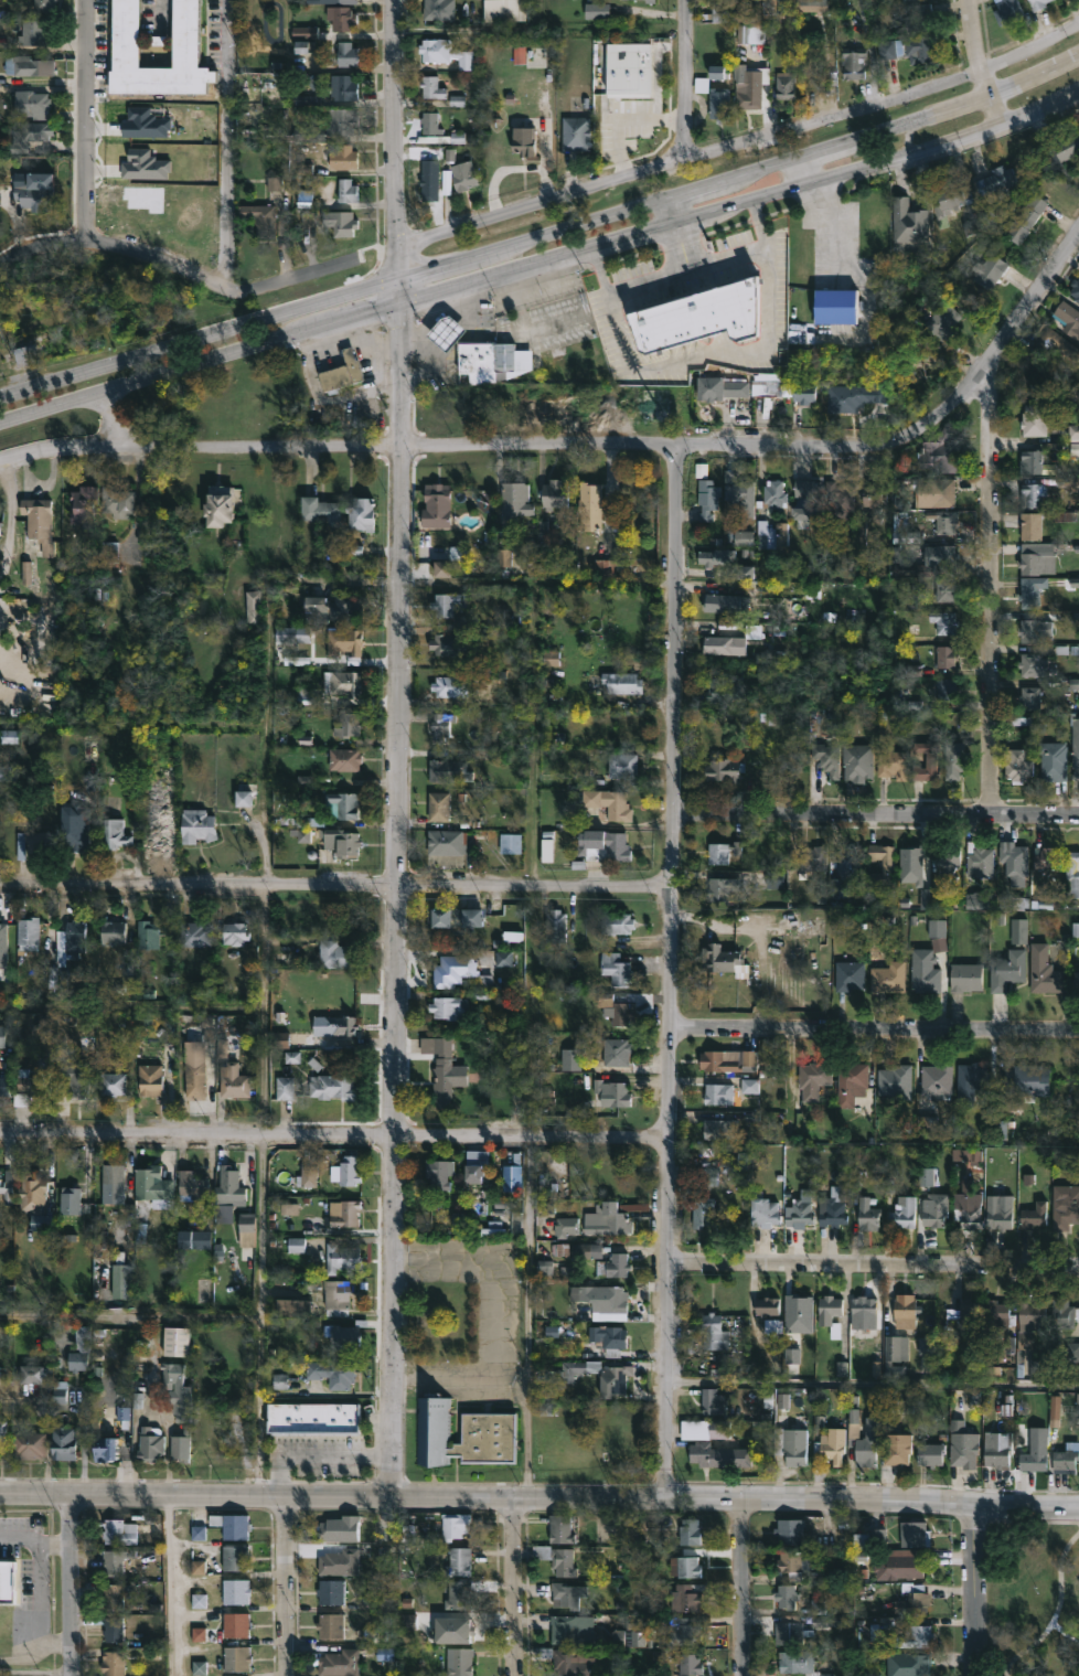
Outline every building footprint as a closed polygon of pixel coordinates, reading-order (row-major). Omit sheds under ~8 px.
[(29,10),(41,10),(41,0),(29,0),(29,10)] [(116,73),(115,0),(141,0),(142,70),(177,70),(175,0),(201,0),(201,70),(212,70),(212,73),(220,73),(220,83),(210,83),(210,95),(114,95),(113,73),(116,73)] [(425,20),(425,0),(456,0),(456,20),(425,20)] [(482,22),(482,0),(524,0),(524,22),(482,22)] [(610,18),(586,19),(586,0),(597,0),(597,3),(610,3),(610,18)] [(776,14),(776,0),(826,0),(825,11),(789,11),(789,14),(776,14)] [(994,2),(998,0),(1017,0),(1024,15),(1017,19),(1018,23),(1007,29),(1006,24),(1001,28),(993,10),(997,8),(994,2)] [(1034,12),(1029,0),(1053,0),(1047,2),(1048,6),(1034,12)] [(932,12),(934,29),(906,33),(905,24),(912,23),(912,21),(905,22),(902,10),(909,10),(909,6),(931,2),(932,12)] [(351,7),(351,9),(353,9),(353,13),(357,13),(357,25),(355,25),(355,32),(333,32),(333,21),(332,23),(330,23),(330,20),(328,20),(328,7),(351,7)] [(49,45),(24,46),(23,21),(49,21),(49,45)] [(937,52),(938,61),(911,64),(911,56),(882,61),(879,42),(936,34),(938,52),(937,52)] [(448,39),(448,51),(472,51),(471,70),(456,70),(457,57),(448,57),(448,62),(420,61),(420,53),(417,53),(417,44),(420,44),(420,39),(448,39)] [(353,42),(353,49),(359,49),(359,67),(339,67),(340,42),(353,42)] [(863,60),(863,65),(868,65),(867,81),(843,79),(844,67),(846,67),(846,65),(844,65),(844,47),(868,47),(868,60),(863,60)] [(32,55),(32,61),(56,60),(56,75),(15,76),(14,72),(8,72),(8,62),(14,62),(14,56),(32,55)] [(745,64),(745,67),(768,67),(768,84),(761,84),(761,109),(735,109),(735,78),(734,78),(734,64),(745,64)] [(709,82),(730,82),(730,67),(709,67),(709,82)] [(776,100),(776,72),(794,72),(793,100),(776,100)] [(437,79),(437,88),(445,88),(445,99),(421,99),(421,88),(418,88),(418,83),(420,83),(420,75),(437,75),(437,79)] [(359,83),(359,99),(339,99),(340,76),(353,77),(353,83),(359,83)] [(728,94),(728,121),(708,120),(708,94),(694,93),(694,77),(708,77),(708,88),(728,88),(728,94)] [(34,90),(34,94),(51,94),(51,97),(53,97),(53,107),(50,107),(50,118),(33,118),(33,115),(17,115),(17,90),(34,90)] [(629,109),(638,143),(651,140),(647,123),(652,122),(648,104),(629,109)] [(359,117),(359,125),(354,125),(354,132),(335,131),(335,120),(327,120),(328,109),(351,110),(351,113),(354,113),(354,117),(359,117)] [(440,114),(422,114),(422,136),(440,136),(440,114)] [(591,120),(590,149),(563,149),(564,118),(591,118),(591,120)] [(30,119),(30,121),(50,121),(50,122),(55,122),(55,140),(22,140),(23,119),(30,119)] [(532,137),(532,142),(534,142),(532,154),(517,154),(517,151),(510,151),(510,137),(512,137),(512,125),(533,126),(532,137)] [(325,140),(295,140),(295,126),(325,126),(325,140)] [(1076,132),(1078,130),(1078,153),(1057,163),(1048,146),(1070,136),(1069,132),(1075,129),(1076,132)] [(352,143),(352,150),(356,150),(356,167),(330,167),(330,148),(338,149),(339,143),(352,143)] [(311,145),(311,154),(313,154),(313,172),(287,172),(287,154),(300,154),(300,145),(311,145)] [(460,162),(463,173),(476,170),(480,182),(466,186),(467,189),(461,191),(460,188),(456,190),(451,175),(453,175),(450,166),(460,162)] [(1004,163),(1005,168),(1012,166),(1017,182),(1009,184),(1013,192),(1000,198),(996,188),(980,194),(974,180),(994,172),(992,168),(1004,163)] [(56,171),(55,188),(53,188),(52,211),(34,211),(34,206),(21,205),(22,198),(14,198),(14,183),(30,184),(30,170),(56,171)] [(440,175),(422,175),(422,198),(440,198),(440,175)] [(966,175),(974,200),(943,210),(947,225),(938,227),(934,216),(937,216),(932,202),(939,199),(937,194),(934,195),(933,191),(941,189),(940,183),(966,175)] [(354,177),(354,183),(360,183),(360,201),(341,201),(340,200),(340,196),(341,196),(341,178),(354,177)] [(1026,232),(1018,244),(1004,234),(1034,192),(1048,202),(1026,232)] [(908,209),(919,210),(919,207),(928,207),(927,239),(893,241),(893,194),(908,194),(908,209)] [(271,202),(271,204),(277,204),(277,223),(273,223),(271,239),(257,239),(257,224),(255,224),(255,218),(241,217),(241,204),(268,204),(268,202),(271,202)] [(351,211),(351,213),(354,213),(354,217),(360,217),(361,226),(355,226),(355,235),(335,235),(335,224),(325,225),(325,211),(351,211)] [(991,252),(1016,269),(1009,279),(1002,274),(991,289),(973,277),(980,264),(982,265),(991,252)] [(1077,279),(1078,276),(1078,299),(1068,291),(1073,285),(1069,282),(1073,277),(1077,279)] [(639,355),(728,332),(731,343),(766,333),(751,280),(628,313),(639,355)] [(859,321),(820,322),(819,289),(862,288),(862,321),(859,321)] [(1062,298),(1078,308),(1078,323),(1078,324),(1078,325),(1078,340),(1061,328),(1065,323),(1051,314),(1062,298)] [(961,316),(941,334),(927,319),(946,300),(961,316)] [(470,329),(450,351),(429,333),(445,316),(452,313),(470,329)] [(1060,335),(1078,350),(1078,352),(1073,360),(1053,344),(1046,352),(1033,341),(1046,324),(1060,335)] [(39,360),(19,365),(12,340),(46,331),(51,346),(36,351),(39,360)] [(459,343),(495,343),(495,383),(472,383),(472,372),(460,372),(459,343)] [(495,343),(517,343),(517,350),(534,349),(534,370),(495,383),(495,343)] [(354,344),(365,380),(340,387),(342,391),(334,393),(333,388),(327,391),(321,372),(348,363),(343,348),(354,344)] [(728,375),(738,376),(738,380),(744,381),(744,376),(748,376),(748,381),(751,381),(750,395),(727,395),(727,397),(720,397),(720,401),(701,398),(702,375),(728,375)] [(780,380),(779,395),(754,394),(755,378),(780,380)] [(1046,423),(1046,435),(1022,435),(1021,419),(1022,419),(1022,412),(1024,412),(1024,403),(1046,403),(1046,423)] [(949,437),(948,440),(953,439),(955,441),(958,445),(958,451),(955,458),(954,472),(932,471),(932,468),(916,468),(917,451),(920,451),(920,445),(922,445),(922,440),(933,440),(944,421),(954,428),(949,437)] [(1070,441),(1078,441),(1078,455),(1070,455),(1070,441)] [(1041,449),(1041,473),(1022,472),(1021,449),(1041,449)] [(737,469),(737,482),(741,482),(741,479),(754,479),(752,504),(740,504),(740,509),(730,509),(730,500),(723,500),(724,469),(737,469)] [(570,483),(569,506),(568,506),(568,514),(560,514),(560,508),(553,506),(553,511),(546,511),(546,505),(544,505),(545,483),(553,483),(553,478),(564,478),(564,483),(570,483)] [(816,480),(816,501),(804,501),(804,492),(795,492),(795,495),(789,494),(790,482),(795,482),(795,478),(816,480)] [(954,485),(954,506),(929,506),(930,478),(954,478),(954,485)] [(708,509),(708,512),(713,512),(713,520),(698,520),(698,511),(702,511),(702,504),(697,504),(698,479),(711,479),(711,484),(719,484),(718,509),(708,509)] [(787,494),(787,503),(782,502),(782,506),(786,506),(786,512),(771,513),(771,506),(761,508),(761,484),(769,484),(769,479),(782,479),(782,491),(787,491),(787,494)] [(605,484),(602,531),(581,531),(581,512),(580,512),(583,480),(597,480),(597,484),(605,484)] [(856,487),(855,510),(853,510),(853,516),(833,517),(834,498),(824,498),(824,480),(834,480),(834,485),(856,487)] [(536,502),(535,514),(517,513),(516,521),(508,521),(505,519),(505,514),(503,514),(504,481),(531,481),(530,502),(536,502)] [(886,481),(887,510),(882,525),(866,517),(872,506),(863,506),(863,485),(866,485),(866,481),(886,481)] [(452,483),(451,526),(424,526),(424,508),(428,508),(427,482),(452,483)] [(1041,506),(1021,506),(1021,483),(1041,483),(1041,506)] [(100,484),(100,509),(97,509),(97,525),(95,525),(95,527),(82,527),(82,523),(73,524),(72,509),(76,509),(76,498),(73,498),(73,488),(82,488),(82,485),(100,484)] [(138,490),(137,513),(119,512),(119,516),(107,515),(107,511),(103,511),(104,484),(126,485),(126,490),(138,490)] [(237,493),(236,521),(228,521),(227,526),(212,526),(212,484),(236,485),(237,493)] [(319,494),(320,501),(343,501),(342,525),(332,525),(332,529),(327,529),(324,519),(303,520),(303,495),(319,494)] [(360,495),(375,497),(375,532),(366,532),(366,527),(350,527),(350,512),(348,512),(348,500),(355,500),(355,495),(360,495)] [(54,498),(53,540),(56,540),(56,557),(43,557),(43,542),(39,542),(39,537),(28,537),(26,516),(29,516),(29,514),(22,514),(22,498),(54,498)] [(955,511),(954,519),(957,519),(957,533),(936,533),(936,519),(926,517),(926,511),(955,511)] [(1041,512),(1044,514),(1044,519),(1041,519),(1041,540),(1021,538),(1021,512),(1041,512)] [(766,526),(774,527),(774,522),(786,523),(784,546),(757,545),(757,520),(766,520),(766,526)] [(1043,543),(1043,554),(1044,554),(1044,564),(1046,564),(1047,573),(1021,575),(1021,567),(1017,567),(1017,559),(1022,559),(1021,543),(1043,543)] [(953,545),(953,554),(957,554),(957,559),(953,559),(953,576),(915,576),(915,574),(898,575),(897,565),(923,564),(923,545),(953,545)] [(735,548),(734,563),(711,563),(711,567),(704,567),(704,563),(696,563),(697,551),(714,551),(714,548),(735,548)] [(617,576),(595,576),(595,558),(623,558),(623,566),(617,566),(617,576)] [(453,579),(453,563),(436,563),(436,579),(453,579)] [(959,601),(936,602),(936,577),(959,577),(959,601)] [(1039,590),(1039,608),(1019,608),(1021,600),(1017,600),(1017,594),(1021,594),(1019,577),(1047,577),(1047,587),(1039,587),(1039,590)] [(768,586),(768,591),(759,591),(759,598),(747,597),(746,613),(701,610),(701,605),(703,605),(704,593),(746,596),(747,581),(768,583),(768,586)] [(263,625),(247,625),(247,590),(263,590),(263,625)] [(360,601),(360,610),(350,610),(350,617),(331,616),(331,622),(308,621),(309,595),(329,596),(329,601),(335,601),(335,593),(348,593),(348,596),(356,597),(355,600),(360,601)] [(470,593),(470,607),(461,607),(461,602),(455,602),(455,617),(437,616),(437,609),(432,609),(432,601),(437,601),(438,593),(470,593)] [(954,611),(954,619),(958,619),(958,626),(954,626),(954,634),(936,634),(936,621),(928,621),(928,611),(954,611)] [(1040,620),(1048,621),(1048,634),(1037,634),(1036,642),(1021,641),(1021,633),(1017,633),(1017,628),(1021,628),(1021,619),(1040,620)] [(312,642),(278,642),(278,627),(312,626),(312,642)] [(335,629),(340,629),(340,627),(365,629),(364,639),(366,640),(366,645),(363,647),(363,655),(328,654),(330,627),(336,627),(335,629)] [(461,633),(461,641),(467,641),(467,652),(444,651),(444,655),(437,655),(437,649),(431,649),(431,639),(437,639),(437,633),(461,633)] [(744,638),(744,654),(701,652),(701,647),(703,647),(703,636),(744,638)] [(953,645),(953,652),(958,652),(958,660),(953,660),(953,666),(936,666),(937,645),(953,645)] [(1039,652),(1039,676),(1021,676),(1021,668),(1017,668),(1017,661),(1021,661),(1021,652),(1039,652)] [(560,654),(545,654),(545,667),(560,667),(560,654)] [(363,671),(363,681),(364,681),(364,685),(362,685),(362,698),(349,698),(349,693),(325,693),(325,671),(363,671)] [(639,672),(639,677),(645,677),(644,693),(602,692),(603,671),(639,672)] [(470,672),(469,696),(437,695),(437,691),(431,691),(432,682),(437,682),(437,675),(455,676),(455,672),(470,672)] [(744,684),(744,703),(727,703),(727,700),(704,700),(704,691),(707,691),(707,677),(718,677),(718,684),(744,684)] [(938,681),(938,703),(957,703),(957,681),(938,681)] [(1039,686),(1039,709),(1021,709),(1021,701),(1018,701),(1018,694),(1021,694),(1021,686),(1039,686)] [(346,709),(346,713),(362,713),(363,727),(361,727),(361,735),(334,735),(334,723),(340,723),(340,709),(346,709)] [(444,713),(444,720),(451,720),(450,737),(446,736),(446,740),(435,740),(435,729),(432,729),(435,713),(444,713)] [(937,751),(937,779),(911,779),(911,764),(919,764),(919,767),(925,767),(925,751),(911,751),(911,746),(914,746),(914,741),(939,741),(939,751),(937,751)] [(958,780),(944,780),(944,741),(969,741),(969,770),(958,770),(958,780)] [(1065,741),(1066,752),(1053,752),(1053,767),(1058,767),(1058,764),(1066,764),(1066,780),(1040,781),(1040,754),(1037,754),(1037,741),(1065,741)] [(824,743),(824,745),(840,746),(838,779),(829,779),(829,770),(824,770),(824,767),(820,767),(820,758),(811,758),(811,743),(824,743)] [(873,745),(872,779),(864,779),(864,782),(853,782),(853,779),(844,779),(844,758),(842,758),(842,746),(873,745)] [(1026,748),(1026,760),(1035,760),(1035,776),(1024,776),(1023,783),(1012,783),(1012,778),(1004,778),(1005,765),(1002,765),(1002,750),(1009,750),(1009,748),(1026,748)] [(362,752),(362,771),(331,769),(331,749),(361,750),(361,752),(362,752)] [(906,758),(906,780),(895,779),(896,773),(890,773),(890,776),(876,776),(877,750),(902,751),(902,758),(906,758)] [(639,754),(639,778),(609,777),(610,752),(639,754)] [(730,758),(730,760),(739,760),(739,762),(744,762),(744,771),(739,771),(739,782),(728,782),(728,778),(724,778),(724,780),(704,779),(704,766),(708,766),(708,760),(722,760),(722,758),(730,758)] [(463,760),(463,781),(430,780),(431,759),(463,760)] [(245,778),(245,782),(258,782),(258,791),(254,791),(256,799),(254,799),(254,807),(238,807),(237,778),(245,778)] [(631,802),(631,808),(633,808),(633,821),(609,820),(610,805),(586,807),(587,789),(629,791),(629,802),(631,802)] [(451,792),(450,821),(429,821),(430,791),(451,792)] [(357,792),(360,819),(339,819),(339,816),(328,816),(328,792),(357,792)] [(82,803),(82,807),(90,807),(89,848),(82,848),(82,853),(74,853),(75,848),(65,848),(66,832),(58,832),(60,805),(75,805),(75,803),(82,803)] [(207,809),(206,840),(206,837),(197,837),(197,844),(183,845),(182,812),(184,812),(184,809),(207,809)] [(125,819),(125,835),(133,834),(135,845),(118,845),(118,850),(105,850),(105,819),(125,819)] [(159,821),(147,820),(146,848),(171,850),(172,829),(159,828),(159,821)] [(365,842),(365,846),(359,846),(359,858),(348,857),(348,855),(339,855),(339,848),(325,848),(325,829),(345,829),(345,832),(361,832),(360,841),(365,842)] [(469,831),(468,853),(464,853),(464,855),(429,854),(430,830),(469,831)] [(608,830),(608,832),(624,832),(624,860),(584,858),(584,855),(577,855),(577,833),(583,833),(583,830),(608,830)] [(524,833),(523,853),(502,852),(502,833),(524,833)] [(27,835),(18,835),(18,860),(27,860),(27,835)] [(743,841),(741,854),(733,854),(733,848),(729,848),(729,865),(707,864),(708,843),(733,845),(733,841),(743,841)] [(994,848),(993,876),(965,875),(966,841),(976,842),(976,846),(985,846),(985,848),(994,848)] [(1015,841),(1015,845),(1029,845),(1028,874),(1026,874),(1025,887),(1009,886),(1011,876),(1006,876),(1006,861),(998,861),(998,841),(1015,841)] [(955,866),(952,874),(958,876),(952,888),(939,883),(946,866),(939,866),(939,843),(959,843),(959,866),(955,866)] [(894,845),(893,878),(867,878),(867,872),(882,872),(882,860),(876,860),(876,862),(866,862),(867,844),(894,845)] [(799,868),(799,851),(805,851),(805,845),(826,846),(826,868),(799,868)] [(862,846),(861,879),(846,878),(845,898),(831,897),(831,878),(835,878),(836,851),(842,851),(842,845),(862,846)] [(1054,846),(1054,852),(1059,852),(1059,868),(1034,868),(1034,846),(1054,846)] [(1066,852),(1078,852),(1078,897),(1066,897),(1066,852)] [(727,901),(706,901),(708,878),(738,878),(738,890),(727,890),(727,901)] [(466,908),(485,909),(485,926),(429,928),(429,908),(466,908)] [(564,909),(564,912),(568,912),(567,942),(547,941),(547,912),(552,912),(552,909),(564,909)] [(617,911),(617,914),(633,914),(633,919),(637,919),(637,929),(632,929),(632,935),(602,935),(602,914),(612,914),(612,911),(617,911)] [(9,948),(0,948),(0,912),(8,912),(9,948)] [(41,917),(41,922),(46,924),(46,948),(39,948),(39,950),(21,949),(21,944),(19,944),(20,919),(41,917)] [(120,917),(120,920),(127,920),(127,942),(118,942),(118,946),(103,946),(103,921),(107,921),(107,917),(120,917)] [(1011,943),(1011,918),(1029,918),(1029,926),(1027,926),(1027,943),(1011,943)] [(82,919),(82,921),(87,921),(87,952),(67,952),(67,954),(72,954),(72,964),(57,967),(57,930),(67,930),(67,921),(82,919)] [(151,919),(151,922),(161,922),(161,949),(139,949),(139,920),(151,919)] [(205,946),(181,946),(182,921),(205,922),(205,946)] [(248,922),(248,931),(252,931),(252,939),(246,939),(246,947),(233,946),(233,943),(225,943),(225,922),(248,922)] [(357,948),(357,969),(321,968),(322,940),(340,940),(340,946),(354,946),(354,948),(357,948)] [(1062,970),(1062,992),(1029,991),(1030,942),(1047,943),(1047,964),(1053,964),(1053,970),(1062,970)] [(714,943),(719,943),(718,950),(738,951),(738,958),(741,958),(741,964),(750,964),(749,976),(734,975),(734,972),(701,970),(702,947),(707,948),(707,943),(714,943)] [(928,949),(927,969),(940,970),(940,993),(914,993),(914,989),(910,989),(911,949),(928,949)] [(992,992),(990,992),(990,958),(1008,958),(1008,949),(1025,949),(1025,981),(1006,981),(1006,992),(992,992)] [(622,951),(622,962),(624,962),(624,960),(633,960),(633,988),(612,986),(612,974),(602,974),(602,951),(622,951)] [(477,956),(478,971),(477,971),(477,976),(463,976),(463,984),(456,984),(456,989),(435,989),(435,964),(441,964),(441,954),(477,956)] [(872,992),(869,992),(870,968),(876,968),(876,961),(905,961),(905,993),(872,992)] [(837,993),(834,993),(835,962),(864,962),(864,990),(851,990),(851,993),(837,993)] [(982,964),(982,991),(968,990),(968,993),(950,992),(950,963),(982,964)] [(613,993),(613,1002),(631,1003),(632,1017),(628,1017),(628,1026),(612,1026),(612,1017),(605,1016),(605,1006),(598,1006),(598,993),(613,993)] [(463,997),(470,997),(470,1007),(466,1007),(466,1018),(448,1021),(448,1018),(436,1018),(436,1012),(430,1012),(430,1003),(436,1003),(436,997),(463,997)] [(356,1015),(356,1024),(361,1024),(361,1029),(357,1029),(357,1036),(331,1036),(331,1026),(328,1026),(328,1016),(356,1015)] [(236,1040),(236,1058),(217,1058),(218,1027),(234,1027),(234,1039),(236,1040)] [(455,1037),(455,1066),(459,1066),(459,1085),(453,1085),(453,1100),(451,1100),(451,1109),(437,1109),(437,1100),(434,1100),(434,1081),(437,1081),(437,1075),(432,1075),(432,1068),(437,1068),(437,1058),(439,1058),(439,1053),(421,1053),(421,1037),(455,1037)] [(630,1040),(630,1068),(606,1067),(606,1039),(630,1040)] [(583,1071),(564,1071),(563,1048),(583,1048),(583,1071)] [(723,1053),(723,1060),(737,1060),(737,1065),(740,1065),(740,1072),(703,1071),(703,1069),(698,1069),(698,1053),(703,1053),(703,1050),(723,1051),(723,1053)] [(758,1052),(744,1052),(744,1068),(758,1068),(758,1052)] [(203,1097),(186,1097),(186,1061),(203,1061),(203,1097)] [(241,1061),(241,1075),(252,1076),(252,1098),(221,1097),(222,1066),(227,1066),(227,1061),(241,1061)] [(834,1065),(834,1086),(820,1085),(820,1101),(802,1101),(802,1089),(798,1089),(799,1065),(809,1065),(809,1063),(826,1063),(826,1065),(834,1065)] [(868,1064),(867,1089),(853,1088),(852,1110),(836,1109),(838,1070),(848,1071),(848,1064),(868,1064)] [(161,1096),(141,1096),(140,1065),(163,1065),(164,1090),(161,1090),(161,1096)] [(912,1065),(911,1100),(884,1101),(884,1096),(876,1096),(877,1069),(889,1069),(889,1066),(898,1066),(898,1065),(912,1065)] [(971,1107),(957,1107),(958,1065),(990,1065),(990,1090),(973,1089),(973,1107),(971,1107)] [(1041,1066),(1041,1068),(1049,1069),(1048,1096),(1035,1096),(1034,1102),(1023,1102),(1023,1096),(1004,1095),(1004,1068),(1013,1068),(1013,1065),(1041,1066)] [(95,1066),(95,1081),(89,1081),(89,1098),(74,1097),(73,1080),(64,1080),(64,1066),(95,1066)] [(922,1093),(921,1093),(921,1066),(952,1066),(952,1093),(922,1093)] [(118,1095),(118,1097),(102,1095),(103,1072),(128,1074),(127,1095),(118,1095)] [(355,1076),(355,1086),(360,1086),(359,1101),(343,1101),(343,1097),(332,1097),(332,1100),(319,1099),(319,1097),(310,1096),(312,1076),(320,1077),(320,1074),(355,1076)] [(38,1076),(51,1077),(51,1097),(29,1097),(29,1107),(14,1107),(14,1092),(19,1092),(19,1077),(38,1076)] [(10,1096),(0,1096),(0,1077),(11,1077),(10,1096)] [(296,1079),(279,1079),(279,1100),(296,1100),(296,1079)] [(603,1079),(603,1086),(611,1086),(611,1082),(628,1082),(628,1104),(602,1104),(602,1096),(599,1096),(599,1092),(595,1092),(595,1079),(603,1079)] [(760,1081),(743,1081),(743,1094),(760,1094),(760,1081)] [(734,1091),(734,1096),(733,1096),(733,1106),(704,1104),(705,1085),(733,1085),(733,1091),(734,1091)] [(736,1121),(736,1138),(702,1138),(703,1120),(736,1121)] [(491,1151),(490,1179),(485,1179),(485,1183),(467,1183),(469,1150),(491,1151)] [(521,1153),(521,1166),(523,1166),(523,1192),(503,1192),(504,1165),(514,1165),(514,1160),(513,1160),(514,1153),(521,1153)] [(360,1156),(360,1170),(361,1173),(363,1173),(363,1181),(357,1181),(357,1184),(341,1184),(341,1179),(333,1179),(334,1164),(341,1165),(341,1162),(345,1163),(345,1156),(360,1156)] [(456,1161),(456,1175),(449,1175),(449,1182),(452,1182),(451,1191),(431,1189),(431,1177),(426,1177),(427,1160),(456,1161)] [(319,1162),(318,1187),(302,1187),(303,1161),(319,1162)] [(126,1165),(125,1204),(103,1204),(104,1165),(126,1165)] [(163,1165),(163,1179),(177,1179),(177,1194),(162,1194),(162,1181),(160,1181),(160,1200),(137,1200),(137,1170),(149,1170),(149,1165),(163,1165)] [(2,1193),(0,1193),(0,1170),(12,1170),(12,1205),(4,1205),(4,1194),(2,1193)] [(202,1178),(201,1200),(194,1199),(194,1194),(181,1194),(182,1170),(195,1171),(195,1178),(202,1178)] [(238,1170),(237,1181),(241,1181),(241,1187),(247,1187),(247,1205),(217,1204),(217,1199),(215,1199),(216,1187),(222,1187),(222,1178),(226,1178),(226,1170),(238,1170)] [(719,1189),(719,1171),(698,1171),(698,1189),(719,1189)] [(35,1172),(35,1175),(42,1175),(42,1181),(50,1181),(49,1192),(47,1192),(46,1199),(43,1207),(43,1215),(55,1216),(54,1231),(34,1231),(34,1217),(29,1217),(29,1213),(21,1213),(20,1187),(23,1187),(23,1175),(28,1175),(28,1172),(35,1172)] [(83,1182),(82,1215),(62,1214),(63,1186),(71,1187),(71,1181),(83,1182)] [(844,1184),(844,1213),(847,1213),(847,1223),(827,1223),(827,1226),(818,1226),(818,1210),(824,1210),(824,1200),(826,1200),(826,1197),(831,1197),(831,1184),(844,1184)] [(1057,1230),(1051,1230),(1053,1184),(1078,1185),(1078,1223),(1069,1223),(1068,1230),(1057,1230)] [(973,1191),(972,1205),(980,1205),(980,1217),(982,1217),(982,1226),(959,1225),(960,1191),(973,1191)] [(997,1195),(998,1205),(1003,1205),(1004,1197),(1012,1197),(1012,1228),(1004,1228),(1004,1230),(1000,1230),(1000,1228),(994,1228),(994,1242),(984,1242),(983,1228),(985,1228),(986,1193),(997,1193),(997,1195)] [(915,1195),(915,1226),(888,1226),(888,1209),(893,1209),(893,1207),(901,1207),(901,1195),(915,1195)] [(767,1196),(767,1200),(777,1200),(777,1213),(780,1213),(780,1223),(770,1223),(770,1226),(760,1226),(760,1223),(757,1223),(757,1225),(751,1225),(751,1221),(749,1221),(750,1196),(767,1196)] [(714,1199),(714,1206),(709,1206),(709,1224),(702,1224),(702,1228),(691,1228),(691,1205),(688,1205),(688,1197),(714,1197),(714,1199)] [(801,1197),(801,1200),(811,1200),(811,1213),(813,1213),(813,1223),(800,1224),(800,1227),(784,1227),(784,1205),(792,1205),(792,1197),(801,1197)] [(1029,1227),(1021,1227),(1021,1209),(1035,1208),(1035,1198),(1046,1198),(1046,1223),(1029,1223),(1029,1227)] [(359,1211),(359,1226),(332,1226),(332,1215),(327,1215),(327,1204),(341,1204),(342,1199),(363,1199),(363,1207),(360,1207),(359,1211)] [(936,1199),(936,1208),(946,1208),(944,1226),(923,1226),(925,1207),(927,1208),(927,1199),(936,1199)] [(621,1202),(621,1213),(630,1214),(629,1236),(585,1234),(585,1223),(600,1223),(600,1216),(597,1216),(597,1204),(606,1205),(606,1202),(621,1202)] [(865,1205),(867,1206),(880,1207),(878,1229),(857,1228),(858,1205),(865,1205)] [(257,1213),(255,1246),(242,1246),(241,1211),(257,1213)] [(579,1218),(579,1232),(567,1232),(567,1239),(557,1238),(557,1236),(555,1236),(555,1224),(557,1224),(558,1217),(579,1218)] [(210,1247),(174,1247),(174,1228),(211,1229),(210,1247)] [(291,1254),(307,1252),(306,1240),(290,1241),(291,1254)] [(340,1241),(340,1245),(362,1246),(362,1268),(338,1267),(338,1274),(328,1274),(328,1241),(340,1241)] [(581,1258),(581,1260),(573,1259),(573,1243),(605,1243),(605,1258),(581,1258)] [(629,1255),(629,1264),(633,1264),(633,1271),(629,1271),(629,1278),(607,1277),(607,1274),(597,1274),(597,1261),(613,1261),(611,1260),(611,1256),(613,1256),(613,1253),(629,1255)] [(132,1300),(114,1300),(114,1264),(132,1264),(132,1300)] [(212,1278),(211,1303),(194,1302),(194,1278),(212,1278)] [(355,1279),(355,1290),(352,1290),(352,1304),(350,1304),(350,1315),(328,1315),(325,1278),(355,1279)] [(622,1284),(622,1290),(627,1290),(626,1319),(597,1317),(598,1298),(603,1298),(603,1296),(592,1296),(592,1299),(577,1299),(577,1290),(570,1290),(570,1284),(622,1284)] [(834,1293),(833,1298),(841,1299),(841,1305),(842,1305),(842,1315),(832,1314),(831,1321),(841,1322),(841,1338),(830,1338),(830,1324),(819,1324),(819,1298),(824,1298),(824,1293),(834,1293)] [(912,1293),(912,1296),(916,1296),(917,1327),(895,1327),(895,1293),(912,1293)] [(768,1295),(778,1296),(778,1313),(765,1313),(765,1316),(754,1314),(755,1298),(763,1298),(763,1295),(768,1295)] [(297,1296),(297,1298),(313,1298),(313,1314),(279,1314),(279,1296),(297,1296)] [(876,1296),(876,1323),(866,1323),(866,1313),(851,1313),(851,1296),(858,1296),(858,1300),(862,1300),(862,1298),(865,1296),(876,1296)] [(1073,1305),(1078,1306),(1078,1320),(1077,1320),(1076,1327),(1051,1326),(1053,1296),(1069,1298),(1068,1303),(1073,1303),(1073,1305)] [(975,1298),(974,1332),(964,1332),(963,1342),(951,1342),(951,1327),(946,1327),(946,1307),(959,1309),(960,1298),(975,1298)] [(1008,1302),(1008,1330),(1003,1330),(1002,1337),(983,1336),(984,1298),(996,1299),(996,1302),(1008,1302)] [(1045,1299),(1045,1323),(1038,1323),(1038,1330),(1017,1328),(1018,1299),(1027,1300),(1027,1303),(1033,1303),(1033,1298),(1045,1299)] [(715,1311),(714,1313),(722,1313),(722,1330),(727,1330),(727,1348),(702,1348),(701,1313),(708,1313),(708,1311),(715,1311)] [(368,1319),(368,1326),(362,1326),(362,1347),(333,1347),(333,1323),(356,1325),(356,1319),(368,1319)] [(608,1325),(608,1327),(630,1328),(629,1348),(621,1348),(621,1358),(607,1357),(607,1348),(603,1348),(603,1342),(589,1342),(590,1326),(608,1325)] [(89,1348),(89,1353),(93,1353),(93,1374),(87,1374),(87,1370),(81,1370),(81,1374),(74,1374),(74,1370),(70,1370),(70,1353),(79,1353),(79,1349),(76,1349),(76,1326),(92,1326),(92,1348),(89,1348)] [(193,1328),(192,1358),(165,1357),(167,1328),(193,1328)] [(1024,1348),(1025,1375),(1017,1375),(1018,1357),(1016,1357),(1017,1331),(1035,1331),(1035,1348),(1024,1348)] [(887,1359),(885,1359),(885,1334),(900,1334),(900,1359),(887,1359)] [(63,1357),(62,1368),(54,1368),(53,1383),(46,1381),(46,1385),(22,1384),(23,1366),(46,1367),(47,1367),(54,1367),(54,1356),(63,1357)] [(356,1360),(356,1383),(353,1383),(353,1388),(331,1388),(331,1376),(323,1376),(322,1378),(308,1378),(308,1359),(321,1359),(321,1364),(335,1365),(335,1360),(356,1360)] [(588,1363),(588,1373),(574,1373),(574,1384),(563,1383),(563,1377),(559,1377),(559,1370),(563,1370),(563,1362),(588,1363)] [(185,1364),(185,1383),(163,1385),(162,1365),(185,1364)] [(634,1366),(634,1376),(628,1376),(628,1380),(632,1380),(631,1398),(619,1396),(618,1399),(602,1398),(602,1366),(634,1366)] [(192,1387),(192,1423),(177,1422),(178,1405),(175,1405),(175,1396),(178,1396),(178,1386),(192,1387)] [(724,1394),(724,1412),(699,1412),(701,1387),(715,1387),(715,1392),(724,1394)] [(441,1394),(441,1396),(449,1396),(449,1408),(447,1408),(447,1445),(451,1445),(451,1442),(460,1442),(460,1411),(517,1411),(516,1462),(458,1461),(458,1456),(448,1455),(448,1463),(414,1463),(414,1396),(426,1396),(426,1390),(441,1390),(441,1394)] [(361,1406),(361,1431),(363,1431),(363,1438),(269,1437),(269,1429),(270,1429),(270,1402),(361,1403),(361,1406)] [(131,1408),(130,1429),(125,1429),(126,1444),(120,1444),(120,1447),(119,1463),(95,1462),(97,1437),(119,1438),(120,1429),(122,1429),(122,1421),(118,1420),(118,1415),(107,1415),(107,1407),(131,1408)] [(858,1438),(869,1435),(869,1439),(877,1439),(876,1466),(855,1466),(855,1439),(847,1439),(850,1407),(861,1407),(861,1421),(858,1421),(858,1438)] [(823,1416),(823,1434),(834,1434),(834,1443),(846,1443),(845,1453),(842,1453),(842,1465),(833,1465),(834,1458),(830,1458),(830,1455),(813,1455),(815,1416),(823,1416)] [(979,1432),(977,1453),(975,1453),(975,1469),(962,1469),(962,1465),(949,1464),(951,1418),(964,1419),(964,1431),(979,1432)] [(730,1439),(708,1438),(709,1419),(730,1420),(730,1439)] [(1,1459),(0,1459),(0,1420),(9,1420),(8,1441),(1,1441),(1,1459)] [(78,1440),(77,1460),(67,1460),(67,1462),(54,1460),(55,1423),(65,1424),(64,1429),(75,1429),(75,1440),(78,1440)] [(808,1428),(806,1466),(787,1466),(787,1454),(773,1454),(774,1428),(808,1428)] [(192,1429),(192,1464),(181,1464),(181,1460),(172,1460),(172,1435),(184,1437),(185,1429),(192,1429)] [(1009,1453),(1009,1466),(996,1469),(996,1465),(984,1464),(984,1433),(990,1433),(990,1430),(1012,1431),(1012,1453),(1009,1453)] [(49,1433),(49,1455),(43,1455),(43,1458),(36,1459),(18,1459),(18,1454),(13,1454),(14,1431),(49,1433)] [(167,1437),(165,1451),(162,1451),(162,1459),(157,1459),(157,1463),(151,1463),(151,1460),(139,1459),(139,1450),(141,1450),(141,1437),(149,1437),(149,1432),(157,1432),(156,1437),(167,1437)] [(908,1452),(908,1464),(900,1464),(900,1469),(896,1469),(896,1464),(884,1464),(884,1433),(910,1433),(910,1452),(908,1452)] [(706,1439),(708,1440),(708,1448),(717,1448),(717,1445),(722,1445),(722,1448),(750,1447),(749,1465),(696,1465),(696,1461),(687,1461),(687,1443),(697,1443),(697,1440),(706,1439)] [(1044,1439),(1044,1443),(1045,1443),(1045,1469),(1019,1469),(1019,1453),(1030,1453),(1030,1442),(1036,1443),(1037,1439),(1044,1439)] [(920,1464),(917,1464),(917,1442),(944,1443),(944,1452),(941,1452),(941,1464),(920,1464)] [(1072,1449),(1072,1450),(1078,1450),(1078,1459),(1076,1459),(1076,1467),(1053,1466),(1054,1450),(1072,1449)] [(249,1528),(249,1530),(246,1530),(246,1539),(222,1538),(222,1513),(247,1514),(246,1523),(249,1523),(249,1528)] [(451,1541),(441,1541),(441,1513),(469,1513),(468,1533),(461,1531),(461,1537),(451,1537),(451,1541)] [(359,1514),(359,1517),(361,1517),(361,1528),(357,1528),(357,1540),(319,1539),(320,1520),(325,1522),(325,1517),(340,1518),(341,1514),(359,1514)] [(570,1515),(570,1534),(575,1534),(575,1542),(549,1542),(551,1523),(548,1523),(548,1514),(570,1515)] [(136,1524),(136,1544),(104,1542),(104,1538),(100,1537),(103,1518),(122,1518),(121,1522),(136,1523),(136,1524)] [(699,1531),(699,1533),(703,1533),(703,1542),(663,1542),(663,1526),(682,1526),(682,1518),(699,1518),(699,1531)] [(803,1536),(803,1544),(778,1544),(778,1535),(772,1535),(772,1527),(777,1527),(777,1518),(803,1518),(803,1536)] [(925,1520),(925,1529),(930,1529),(930,1547),(899,1546),(899,1520),(925,1520)] [(249,1556),(248,1569),(223,1569),(223,1558),(221,1558),(223,1545),(249,1546),(249,1556)] [(551,1545),(551,1547),(573,1547),(573,1567),(577,1567),(577,1576),(555,1576),(555,1568),(552,1568),(552,1559),(532,1559),(532,1545),(551,1545)] [(359,1547),(357,1574),(317,1573),(318,1555),(324,1555),(324,1551),(341,1551),(341,1547),(359,1547)] [(471,1576),(445,1576),(445,1566),(449,1566),(449,1547),(471,1547),(471,1576)] [(125,1549),(125,1560),(121,1560),(121,1574),(120,1574),(119,1578),(104,1577),(104,1567),(102,1567),(102,1560),(104,1560),(104,1557),(102,1557),(102,1549),(125,1549)] [(809,1550),(809,1571),(800,1571),(801,1580),(787,1581),(787,1572),(778,1572),(778,1562),(777,1562),(777,1558),(780,1558),(780,1550),(809,1550)] [(918,1554),(926,1555),(926,1567),(922,1567),(922,1578),(895,1578),(895,1580),(885,1579),(886,1556),(918,1556),(918,1554)] [(697,1557),(697,1565),(701,1565),(701,1577),(669,1576),(669,1557),(697,1557)] [(344,1581),(343,1603),(318,1603),(318,1595),(316,1594),(317,1588),(319,1588),(319,1578),(344,1579),(344,1581)] [(249,1592),(249,1594),(246,1594),(246,1604),(221,1603),(222,1579),(247,1580),(247,1588),(249,1588),(249,1592)] [(464,1609),(444,1609),(444,1599),(448,1599),(448,1580),(469,1580),(469,1600),(464,1600),(464,1609)] [(565,1581),(565,1584),(580,1586),(580,1609),(568,1609),(568,1606),(558,1604),(558,1600),(553,1597),(553,1581),(565,1581)] [(692,1582),(704,1583),(704,1591),(702,1591),(702,1605),(699,1605),(699,1611),(671,1611),(671,1590),(675,1590),(675,1582),(692,1582)] [(124,1598),(124,1606),(114,1606),(114,1610),(106,1610),(104,1583),(129,1583),(129,1594),(124,1594),(124,1598)] [(923,1583),(923,1591),(930,1592),(929,1616),(893,1616),(893,1600),(906,1600),(907,1591),(912,1591),(912,1583),(923,1583)] [(794,1597),(794,1609),(778,1608),(778,1603),(773,1601),(774,1591),(777,1590),(777,1584),(794,1584),(794,1597)] [(248,1613),(248,1622),(250,1622),(250,1629),(248,1629),(248,1637),(223,1637),(223,1612),(248,1613)] [(343,1613),(343,1638),(318,1638),(318,1630),(316,1630),(316,1622),(318,1622),(318,1613),(343,1613)] [(591,1634),(591,1643),(551,1642),(551,1623),(549,1623),(549,1614),(592,1615),(591,1634)] [(122,1616),(124,1624),(122,1624),(124,1641),(104,1642),(102,1629),(104,1629),(104,1624),(102,1624),(102,1618),(122,1616)] [(472,1625),(472,1634),(468,1634),(468,1643),(431,1642),(432,1616),(467,1618),(467,1625),(472,1625)] [(698,1624),(699,1631),(702,1631),(702,1643),(669,1644),(669,1624),(677,1623),(677,1616),(693,1616),(693,1623),(698,1624)] [(802,1621),(802,1644),(777,1644),(777,1634),(773,1634),(774,1626),(778,1626),(777,1622),(802,1621)] [(932,1647),(895,1646),(895,1635),(905,1635),(905,1625),(932,1625),(932,1647)] [(248,1647),(248,1655),(252,1655),(252,1663),(248,1663),(248,1672),(223,1670),(223,1646),(248,1647)] [(588,1656),(588,1675),(556,1675),(556,1668),(553,1668),(553,1657),(534,1656),(534,1646),(551,1647),(551,1648),(574,1648),(574,1656),(588,1656)] [(472,1655),(471,1656),(471,1675),(446,1675),(447,1647),(472,1648),(472,1655)] [(360,1675),(320,1675),(320,1656),(325,1656),(325,1652),(342,1653),(342,1648),(361,1648),(360,1675)] [(122,1650),(124,1675),(103,1675),(103,1672),(99,1672),(99,1659),(102,1659),(102,1651),(122,1650)] [(831,1673),(831,1675),(803,1675),(803,1672),(778,1672),(778,1651),(814,1652),(815,1664),(814,1664),(814,1670),(831,1673)] [(699,1653),(699,1662),(703,1661),(704,1673),(698,1673),(698,1674),(677,1674),(679,1664),(672,1664),(672,1654),(699,1653)] [(929,1666),(929,1675),(899,1675),(899,1661),(908,1661),(908,1653),(932,1653),(932,1666),(929,1666)]
